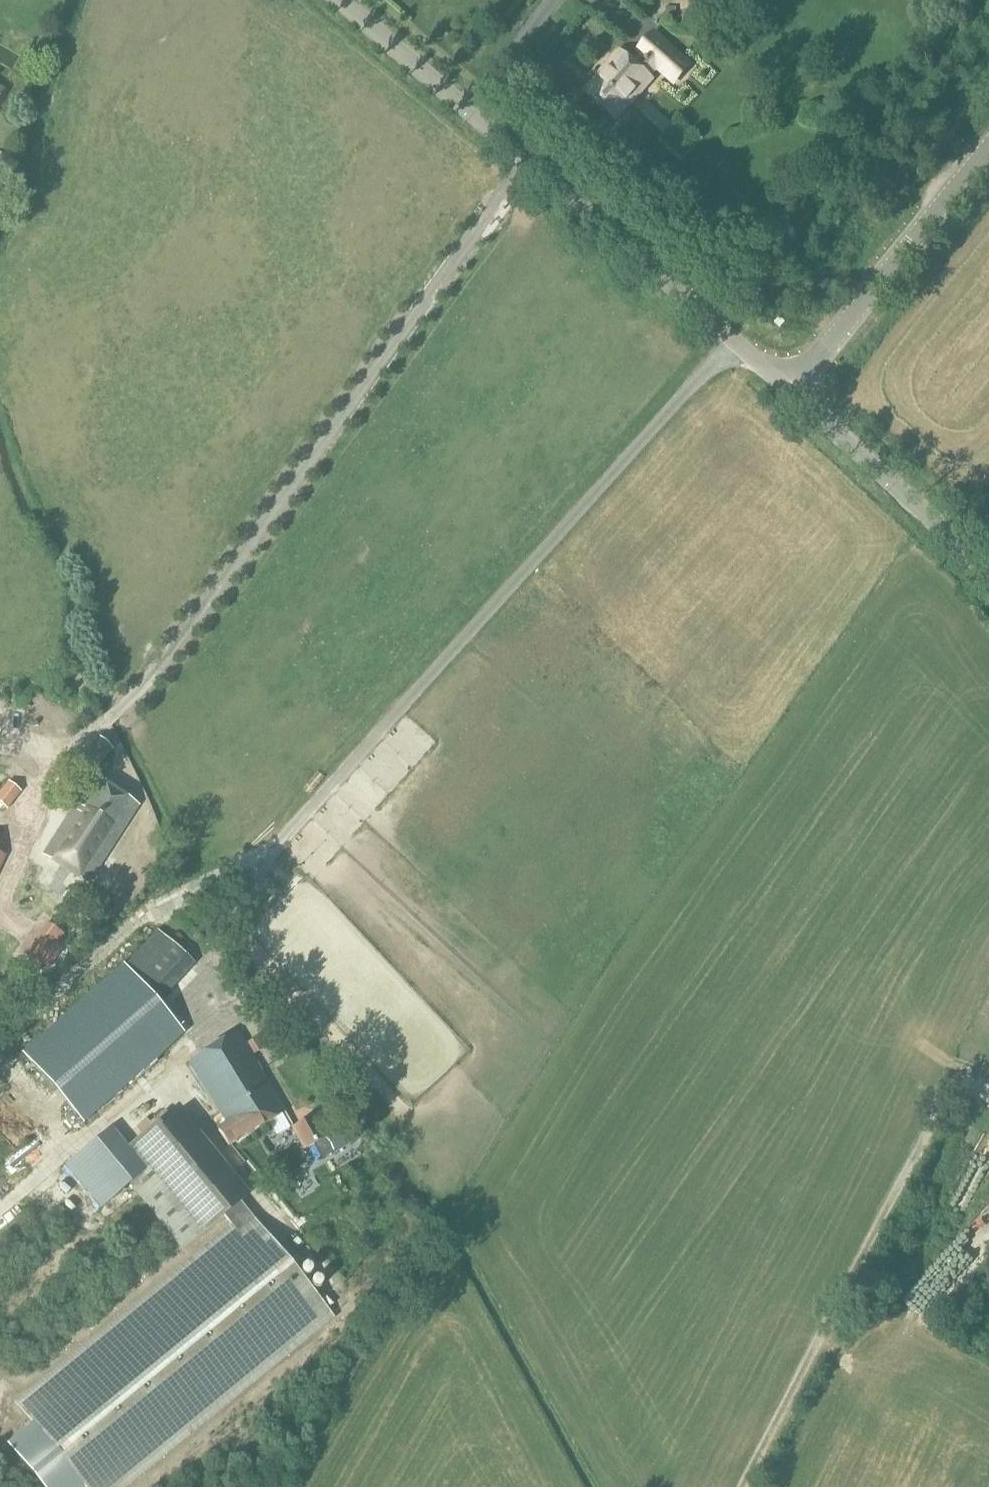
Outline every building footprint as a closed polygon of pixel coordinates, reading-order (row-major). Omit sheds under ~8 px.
[(620,52),(583,92),(619,124),(655,84),(651,81),(660,70),(676,85),(693,66),(657,32),(639,51),(650,61),(640,71),(620,52)] [(89,884),(105,858),(137,807),(94,778),(45,855),(89,884)] [(0,792),(0,803),(7,809),(20,793),(7,783),(0,792)] [(40,929),(24,952),(38,961),(55,939),(40,929)] [(156,1001),(193,962),(159,931),(125,966),(124,964),(23,1051),(86,1124),(157,1062),(154,1058),(183,1032),(156,1001)] [(230,1144),(283,1111),(237,1035),(190,1064),(230,1126),(222,1129),(230,1144)] [(255,1039),(248,1043),(254,1053),(261,1048),(255,1039)] [(233,1224),(249,1211),(239,1198),(246,1193),(180,1114),(162,1128),(158,1124),(126,1150),(109,1129),(64,1166),(98,1207),(145,1169),(197,1231),(222,1212),(233,1224)] [(293,1126),(306,1148),(325,1137),(312,1115),(293,1126)] [(347,1134),(329,1143),(335,1152),(353,1143),(347,1134)] [(952,1188),(943,1202),(954,1210),(964,1196),(952,1188)] [(233,1224),(19,1398),(91,1486),(116,1486),(332,1312),(249,1211),(233,1224)]
